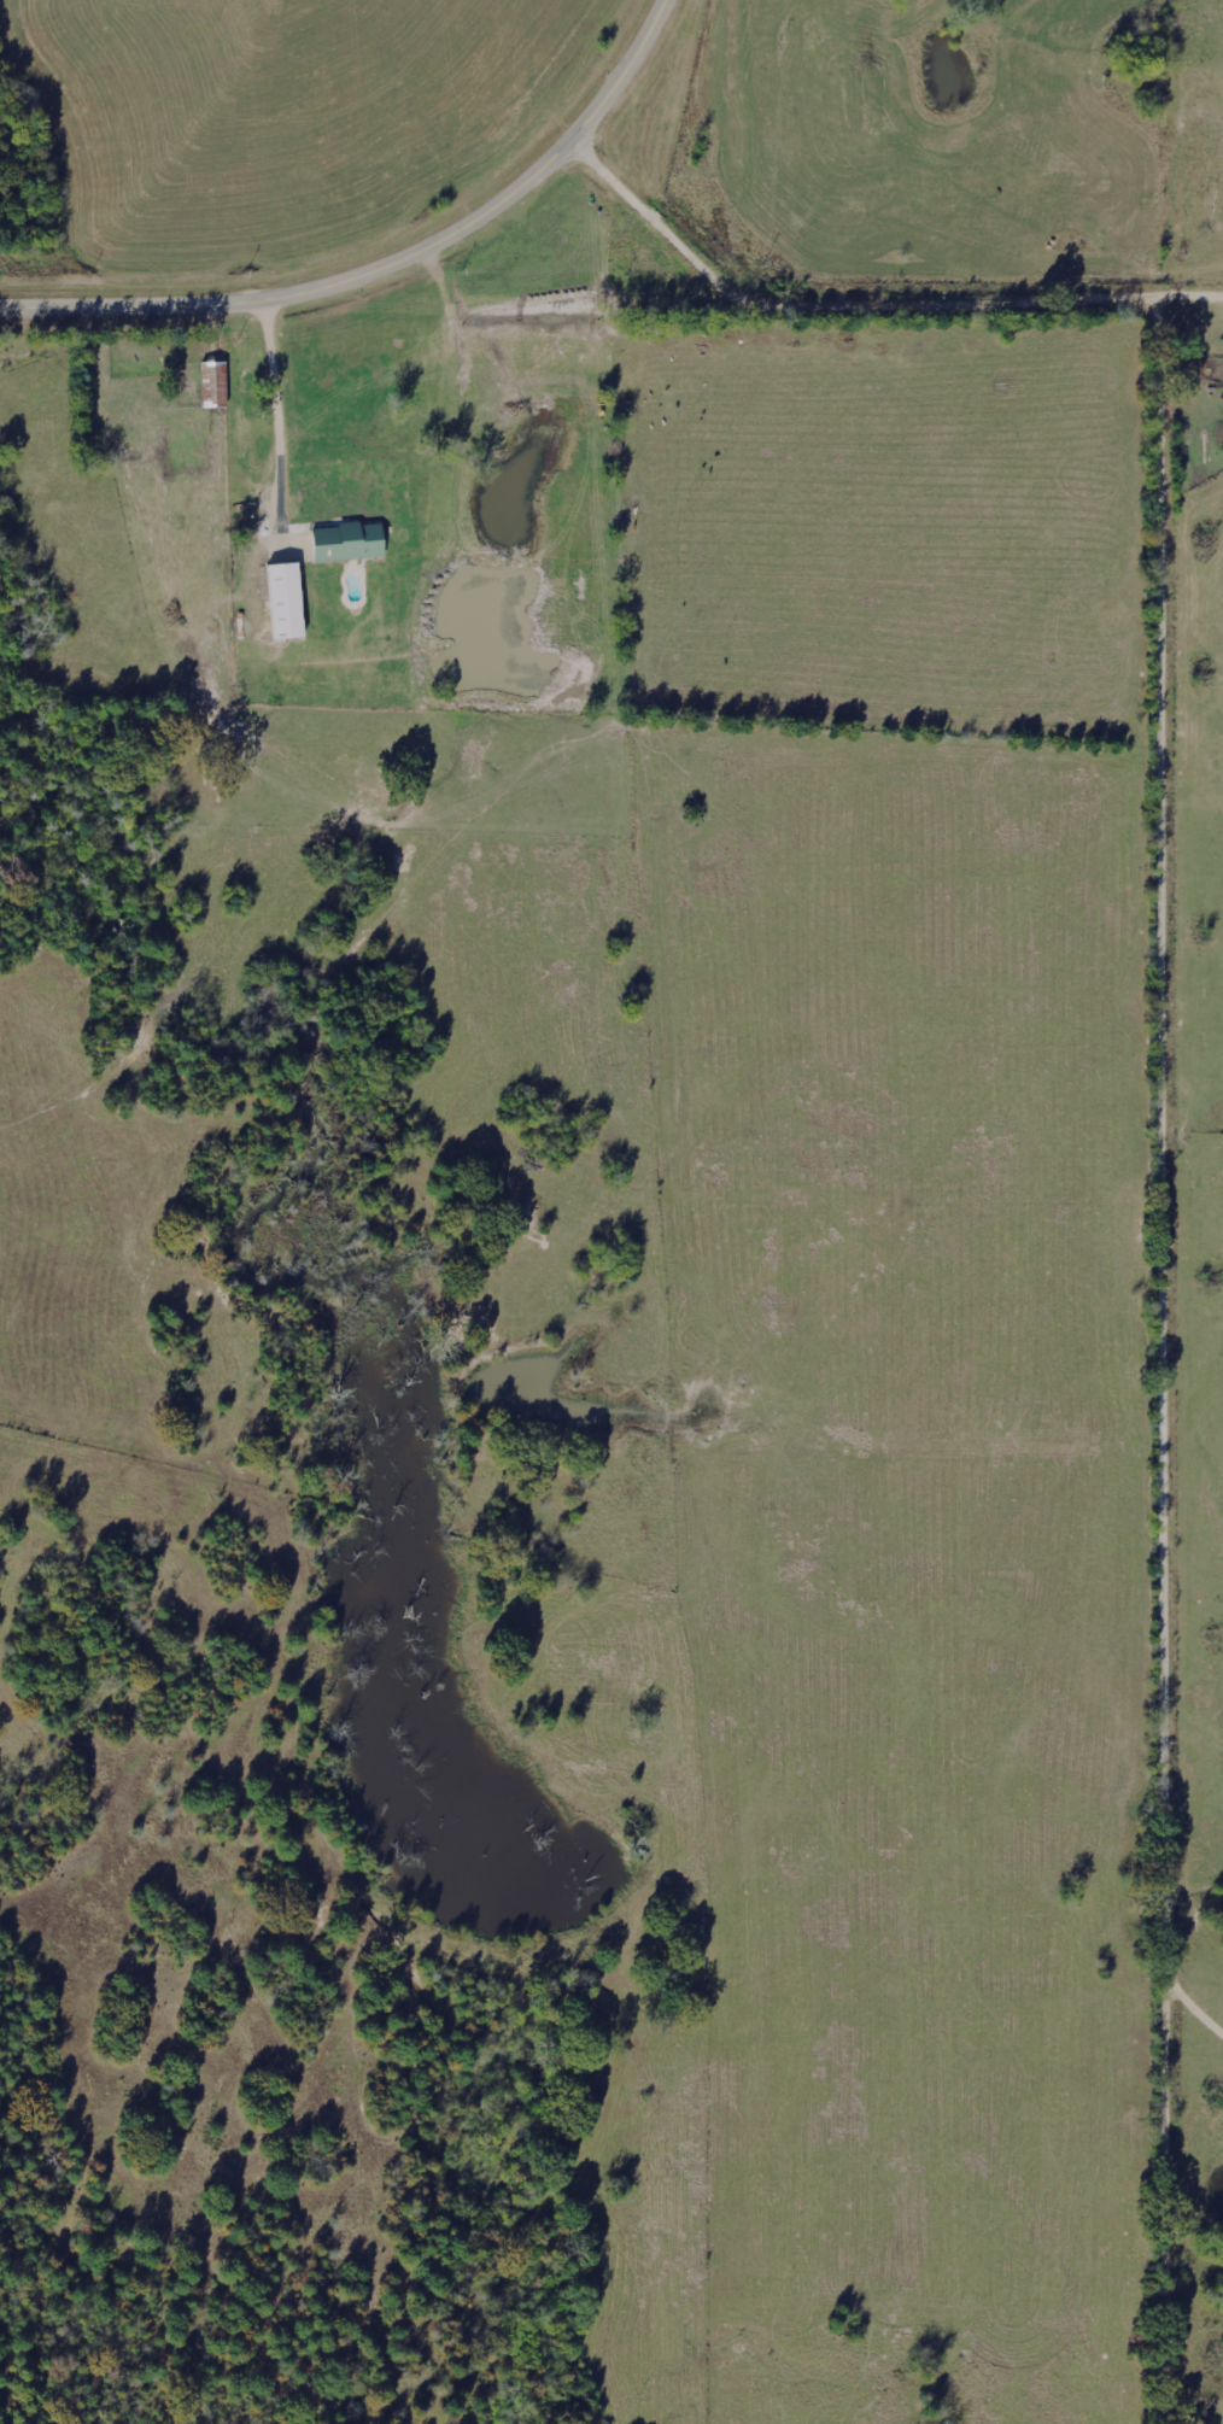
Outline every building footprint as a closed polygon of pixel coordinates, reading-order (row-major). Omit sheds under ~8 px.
[(229,408),(228,363),(204,364),(205,408),(229,408)] [(387,559),(385,525),(361,526),(315,528),(317,562),(387,559)] [(271,566),(275,640),(306,639),(303,564),(271,566)]
